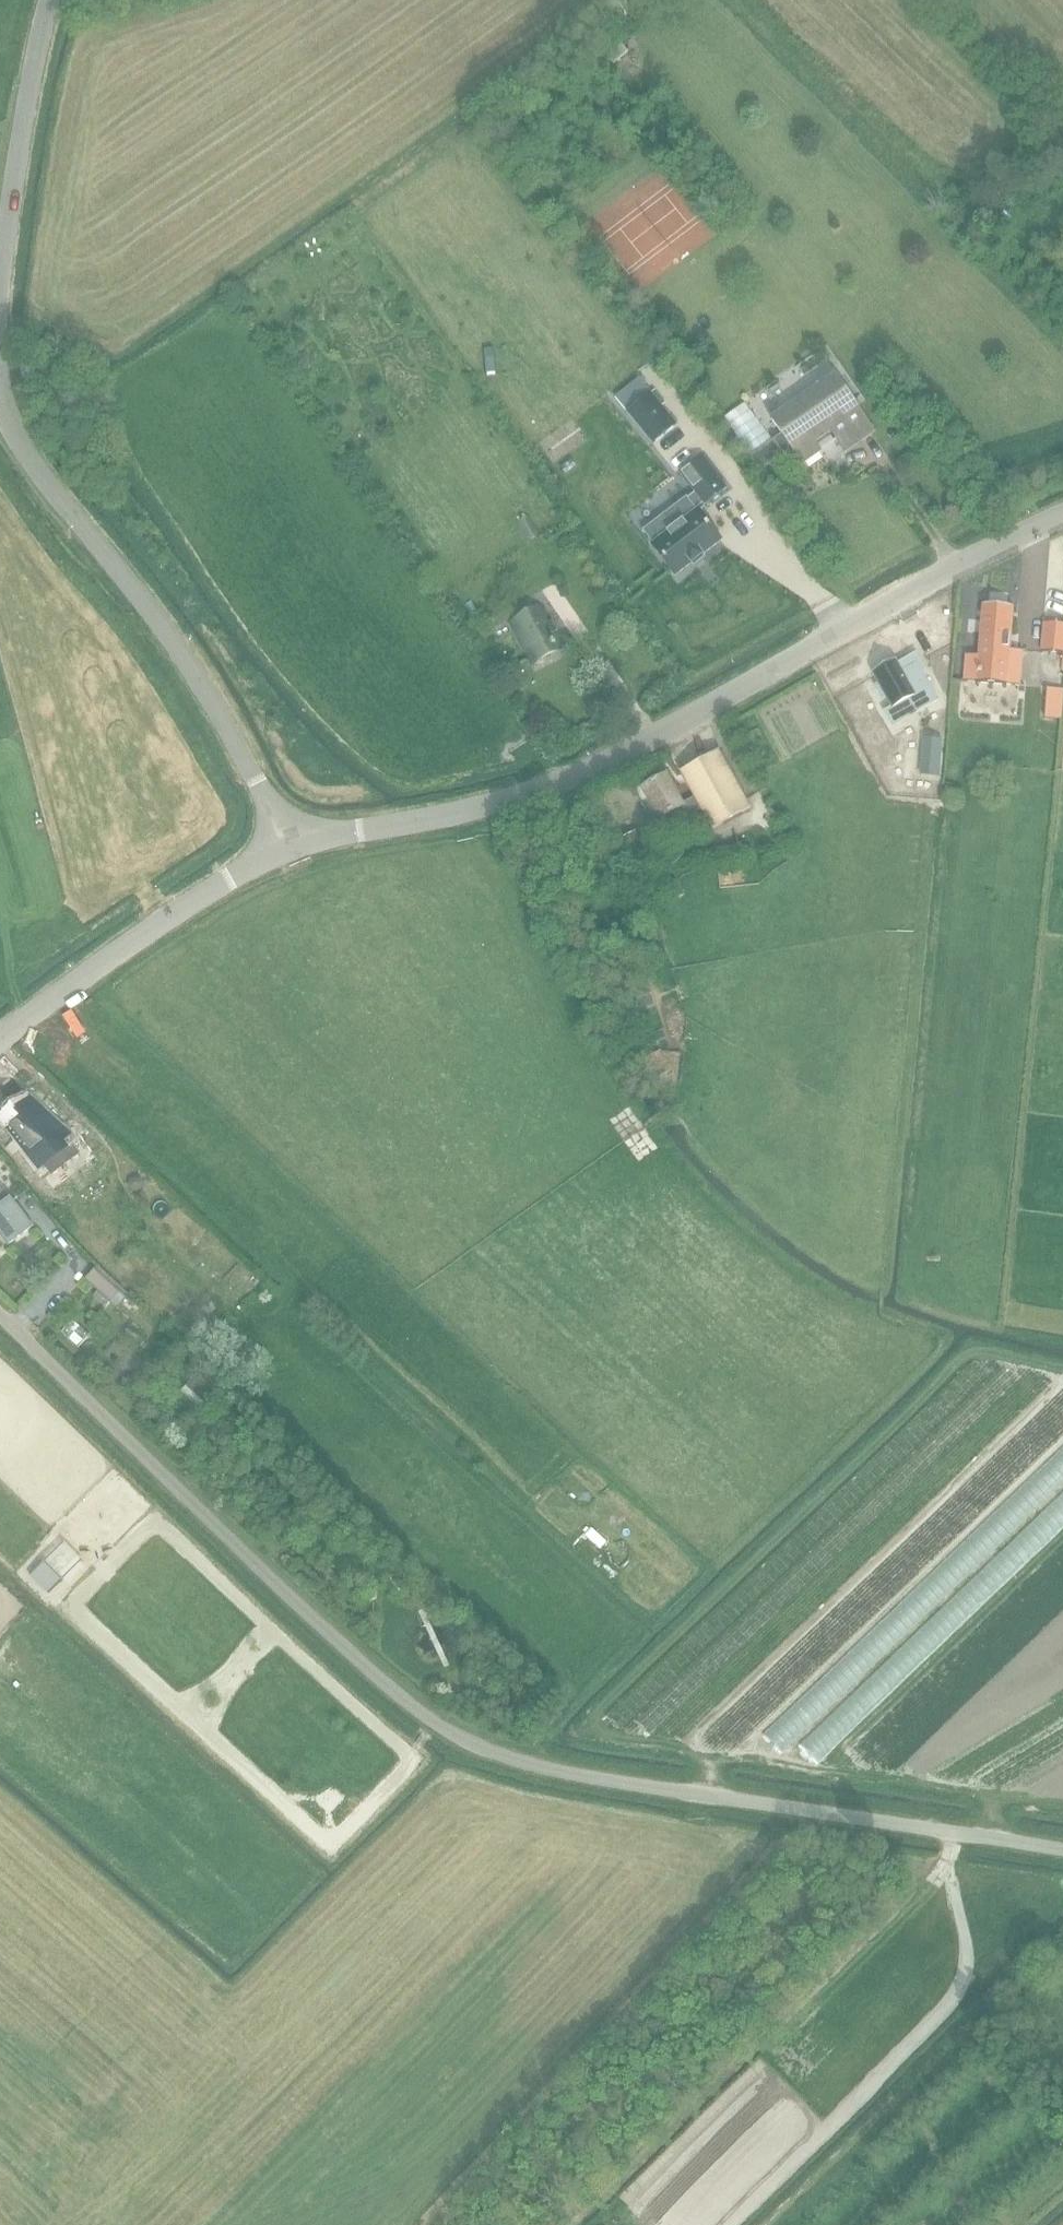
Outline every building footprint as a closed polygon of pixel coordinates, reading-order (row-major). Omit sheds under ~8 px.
[(780,435),(750,456),(760,470),(782,454),(786,459),(794,453),(802,464),(821,452),(820,452),(815,444),(832,432),(845,452),(875,432),(836,375),(770,419),(780,435)] [(649,394),(625,414),(651,445),(675,426),(660,407),(649,394)] [(674,528),(652,545),(675,575),(691,563),(693,565),(695,563),(693,561),(700,556),(702,558),(704,557),(702,555),(720,541),(697,510),(697,511),(696,509),(703,504),(704,505),(726,488),(703,457),(681,474),(694,492),(687,498),(686,497),(663,515),(674,528)] [(509,623),(531,665),(566,647),(543,604),(509,623)] [(966,655),(964,681),(1006,684),(1020,685),(1022,654),(1008,652),(1012,607),(983,605),(979,656),(966,655)] [(1062,652),(1062,624),(1043,623),(1041,650),(1062,652)] [(895,659),(872,672),(878,684),(874,686),(882,699),(886,697),(892,708),(909,699),(917,712),(938,700),(925,678),(916,662),(901,671),(897,663),(895,659)] [(1061,718),(1062,700),(1062,689),(1047,688),(1045,717),(1061,718)] [(924,737),(921,775),(938,777),(941,739),(924,737)] [(695,798),(701,808),(712,829),(751,808),(719,750),(680,772),(695,798)] [(675,823),(701,808),(695,798),(683,804),(667,774),(642,788),(658,819),(669,813),(675,823)] [(614,843),(629,868),(654,852),(640,828),(614,843)] [(540,833),(524,838),(527,851),(543,846),(540,833)] [(675,879),(662,886),(669,900),(682,894),(675,879)] [(630,996),(636,1013),(655,1006),(649,989),(630,996)] [(40,1168),(45,1164),(52,1173),(77,1154),(71,1146),(77,1141),(74,1137),(73,1137),(26,1095),(2,1113),(0,1115),(0,1116),(40,1168)] [(131,1177),(129,1181),(129,1186),(132,1189),(136,1190),(140,1189),(143,1185),(143,1181),(140,1177),(136,1176),(131,1177)] [(8,1243),(9,1244),(31,1227),(0,1187),(0,1232),(8,1243)] [(94,1271),(86,1279),(111,1302),(117,1307),(124,1300),(118,1294),(94,1271)] [(187,1385),(210,1405),(220,1393),(197,1373),(187,1385)] [(44,1561),(30,1575),(49,1594),(63,1580),(44,1561)]
